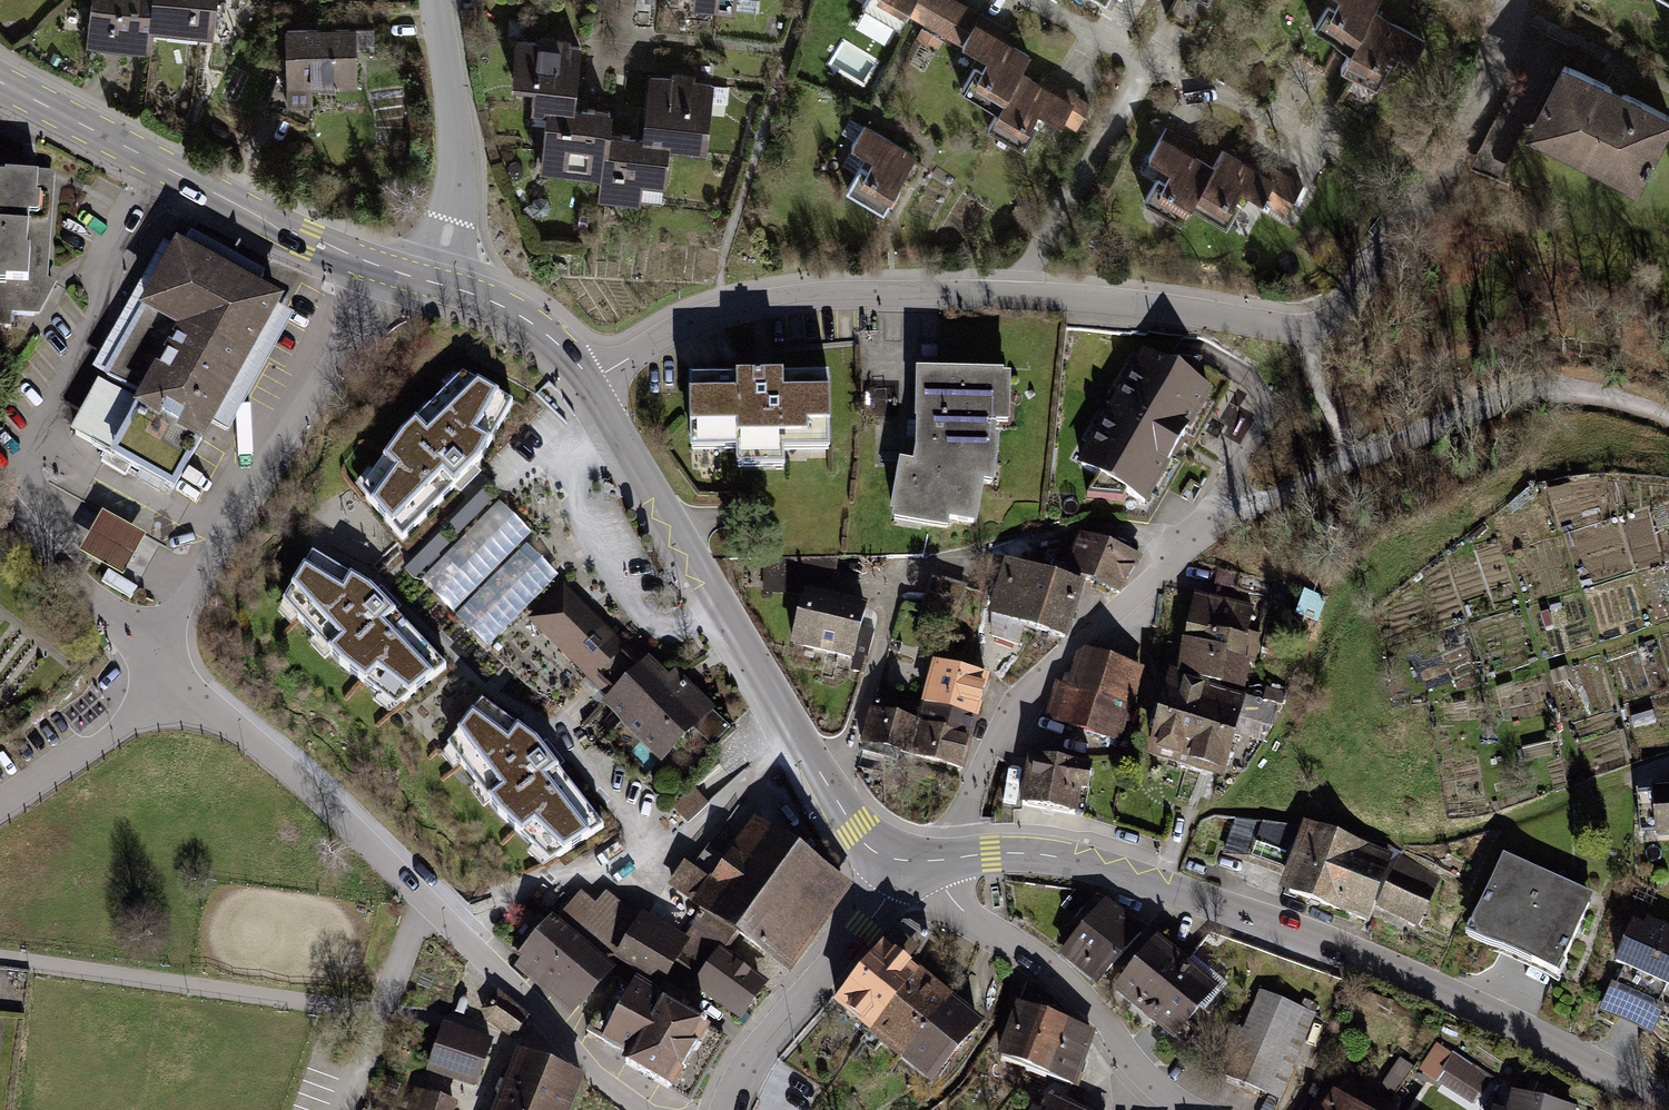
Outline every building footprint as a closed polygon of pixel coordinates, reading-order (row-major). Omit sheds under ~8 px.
[(88,40),(149,45),(153,0),(92,0),(88,40)] [(152,23),(214,29),(216,0),(154,0),(152,23)] [(697,8),(738,12),(739,0),(698,0),(697,8)] [(868,7),(899,26),(938,50),(964,5),(956,0),(872,0),(868,7)] [(1358,46),(1379,9),(1384,0),(1343,0),(1327,28),(1358,46)] [(966,7),(950,35),(989,57),(967,94),(1001,114),(1026,68),(1037,50),(966,7)] [(1435,39),(1379,9),(1358,46),(1347,67),(1379,84),(1398,49),(1423,63),(1435,39)] [(363,25),(289,25),(289,108),(315,108),(315,93),(362,93),(363,25)] [(536,106),(549,107),(581,110),(587,43),(522,37),(518,82),(538,84),(536,106)] [(1531,131),(1641,188),(1668,135),(1668,109),(1570,57),(1531,131)] [(1080,97),(1026,68),(1001,114),(994,128),(1029,147),(1045,118),(1064,128),(1080,97)] [(719,79),(652,72),(644,144),(671,146),(711,151),(719,79)] [(543,170),(606,176),(609,140),(612,113),(581,110),(549,107),(543,170)] [(920,157),(869,126),(855,147),(875,159),(854,192),(886,212),(920,157)] [(1171,166),(1150,204),(1183,223),(1201,192),(1216,167),(1197,156),(1202,147),(1168,128),(1152,155),(1171,166)] [(665,209),(671,146),(644,144),(609,140),(606,176),(603,203),(665,209)] [(1216,167),(1201,192),(1230,210),(1244,188),(1290,216),(1308,187),(1249,152),(1244,160),(1227,149),(1216,167)] [(15,327),(17,315),(40,318),(61,286),(49,278),(59,181),(53,174),(0,171),(0,327),(15,327)] [(285,302),(175,241),(69,432),(179,493),(207,442),(285,302)] [(1215,395),(1145,358),(1077,471),(1145,510),(1215,395)] [(829,373),(690,374),(695,452),(831,451),(829,373)] [(512,404),(461,374),(400,434),(360,491),(404,539),(477,463),(512,404)] [(1009,379),(915,378),(915,425),(916,470),(902,469),(889,521),(976,532),(981,492),(996,494),(997,434),(1013,433),(1009,379)] [(502,505),(423,582),(454,614),(499,570),(527,544),(533,537),(502,505)] [(151,544),(108,521),(98,540),(87,560),(130,583),(151,544)] [(1055,579),(1038,633),(1063,641),(1081,585),(1115,596),(1129,555),(1077,538),(1063,582),(1055,579)] [(486,647),(559,577),(527,544),(499,570),(454,614),(486,647)] [(368,595),(305,556),(269,619),(333,680),(389,718),(442,672),(368,595)] [(1007,564),(990,618),(1038,633),(1055,579),(1007,564)] [(875,598),(809,585),(795,652),(861,666),(875,598)] [(642,666),(630,655),(564,586),(529,621),(599,688),(609,698),(602,705),(667,765),(714,716),(651,656),(642,666)] [(1197,596),(1186,642),(1260,659),(1264,641),(1251,638),(1257,610),(1197,596)] [(1186,642),(1179,674),(1251,692),(1260,659),(1186,642)] [(1057,686),(1045,722),(1122,748),(1147,674),(1078,652),(1066,689),(1057,686)] [(934,663),(920,724),(969,735),(983,674),(934,663)] [(1175,679),(1150,759),(1227,782),(1241,736),(1264,744),(1275,709),(1175,679)] [(536,746),(475,707),(440,757),(496,834),(546,876),(601,840),(536,746)] [(958,776),(969,735),(920,724),(870,710),(860,750),(958,776)] [(1029,760),(1023,809),(1090,817),(1096,769),(1029,760)] [(1653,782),(1656,834),(1668,833),(1668,781),(1653,782)] [(839,882),(751,818),(708,878),(680,858),(661,884),(693,907),(728,932),(778,967),(831,894),(839,882)] [(1379,912),(1427,935),(1447,882),(1306,825),(1238,827),(1226,855),(1291,869),(1282,895),(1372,927),(1379,912)] [(1510,853),(1473,932),(1560,972),(1597,893),(1510,853)] [(591,900),(577,888),(552,914),(607,960),(608,958),(632,916),(599,890),(591,900)] [(1143,935),(1105,904),(1061,957),(1099,988),(1143,935)] [(685,939),(664,970),(685,987),(687,984),(715,946),(719,949),(728,932),(693,907),(679,936),(685,939)] [(608,958),(655,983),(664,970),(685,939),(679,936),(636,909),(632,916),(608,958)] [(1641,912),(1620,958),(1668,980),(1668,924),(1641,912)] [(515,958),(508,967),(573,1014),(612,964),(607,960),(552,914),(548,918),(542,913),(510,952),(515,958)] [(1159,938),(1115,992),(1177,1042),(1221,988),(1159,938)] [(715,946),(687,984),(735,1019),(763,981),(719,949),(715,946)] [(883,955),(835,1012),(868,1040),(916,983),(883,955)] [(617,981),(588,1031),(636,1058),(631,1066),(656,1080),(692,1101),(726,1041),(674,1011),(680,1001),(667,994),(661,1006),(617,981)] [(916,983),(868,1040),(901,1068),(949,1011),(916,983)] [(1024,989),(997,1063),(1073,1091),(1090,1037),(1038,1018),(1045,997),(1024,989)] [(1664,1011),(1610,989),(1596,1021),(1651,1043),(1664,1011)] [(528,1018),(496,993),(484,1009),(488,1019),(512,1038),(528,1018)] [(1261,993),(1222,1079),(1278,1103),(1316,1018),(1261,993)] [(949,1011),(901,1068),(934,1096),(982,1039),(949,1011)] [(446,1029),(432,1071),(475,1085),(489,1043),(446,1029)] [(1449,1052),(1431,1042),(1415,1070),(1433,1080),(1449,1052)] [(499,1109),(571,1109),(583,1081),(521,1056),(499,1109)] [(1407,1064),(1395,1056),(1376,1086),(1389,1094),(1407,1064)] [(1452,1056),(1436,1083),(1479,1109),(1495,1082),(1452,1056)] [(420,1090),(413,1109),(460,1109),(462,1104),(420,1090)] [(1511,1090),(1509,1097),(1500,1095),(1496,1109),(1581,1109),(1511,1090)] [(1342,1093),(1331,1109),(1369,1109),(1342,1093)]
